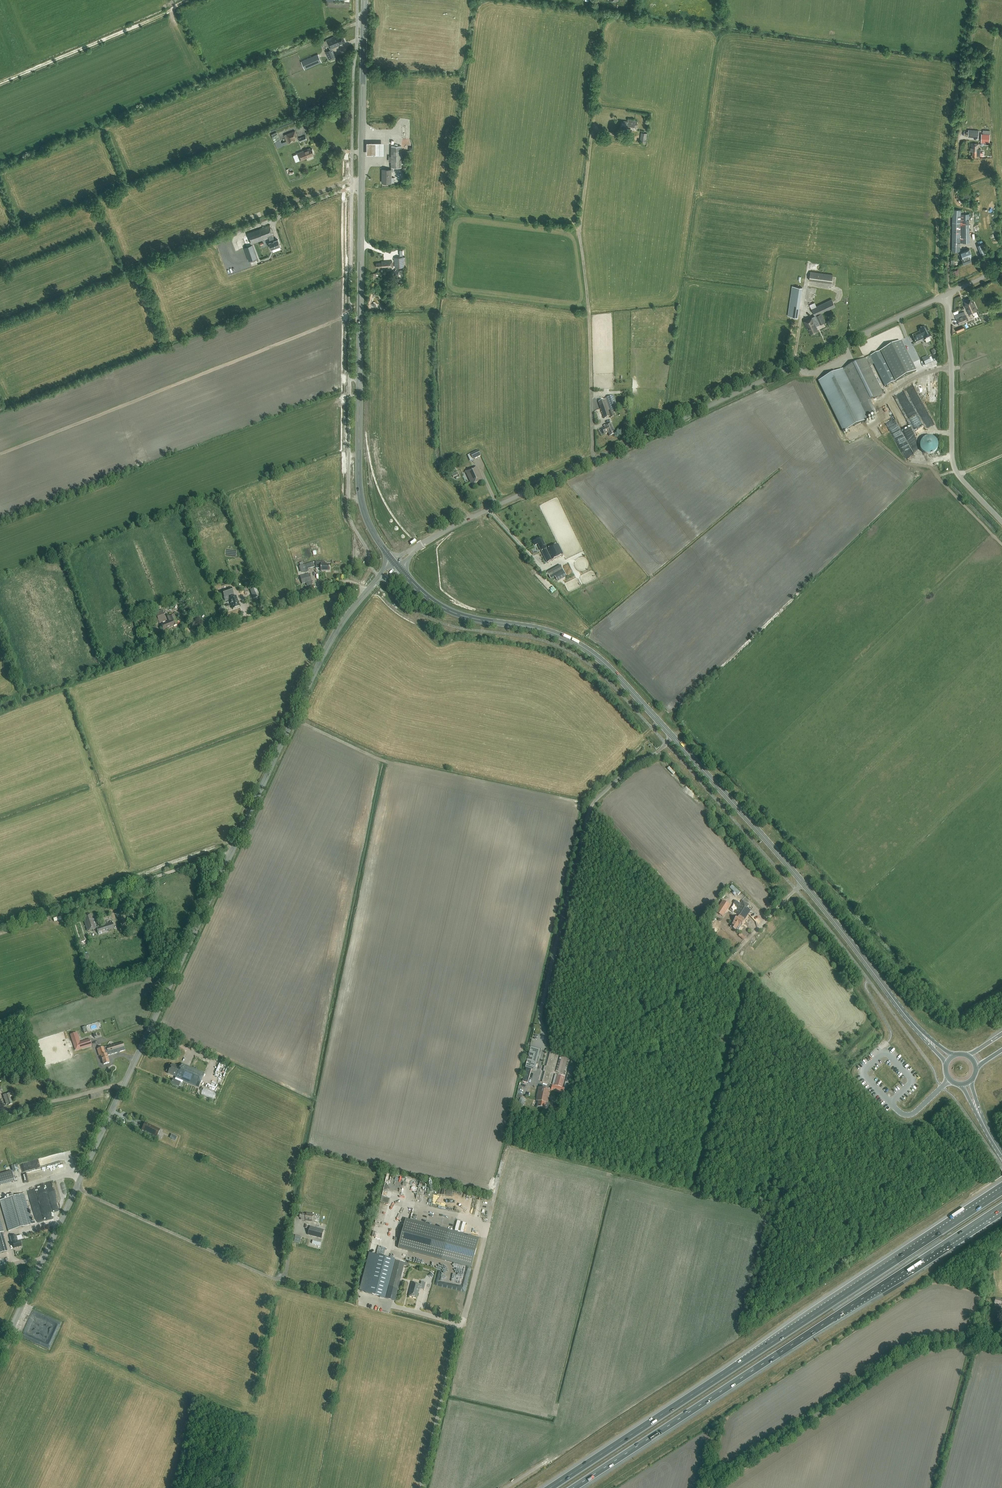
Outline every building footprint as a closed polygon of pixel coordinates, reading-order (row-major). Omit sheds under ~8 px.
[(341,44),(346,42),(342,34),(337,36),(337,35),(326,40),(330,49),(325,51),(329,60),(336,57),(332,49),(341,45),(341,44)] [(304,69),(322,62),(318,54),(301,61),(304,69)] [(636,130),(637,120),(628,119),(627,121),(624,121),(624,122),(622,122),(621,126),(623,127),(623,128),(636,130)] [(989,142),(990,130),(983,130),(983,134),(982,134),(982,136),(981,136),(981,142),(989,143),(989,142)] [(295,138),(297,137),(295,131),(286,134),(289,143),(296,141),(295,138)] [(282,143),(278,134),(272,137),(277,148),(287,144),(286,141),(282,143)] [(384,143),(366,143),(366,156),(384,156),(384,143)] [(981,149),(978,148),(979,144),(971,143),(971,151),(973,151),(972,156),(976,157),(976,156),(980,156),(981,149)] [(401,167),(401,146),(391,146),(391,167),(401,167)] [(312,154),(314,153),(312,149),(310,149),(310,148),(297,153),(300,160),(313,155),(312,154)] [(392,183),(392,179),(392,169),(382,169),(382,183),(392,183)] [(952,223),(952,251),(960,251),(960,242),(969,243),(969,214),(961,213),(961,210),(952,209),(952,223)] [(260,259),(258,253),(261,252),(259,248),(256,249),(254,243),(269,238),(270,242),(269,242),(272,249),(280,246),(278,239),(275,241),(272,234),(273,234),(270,225),(247,233),(249,236),(244,238),(247,247),(245,248),(250,263),(260,259)] [(962,258),(964,263),(971,260),(969,255),(971,254),(970,250),(961,253),(963,258),(962,258)] [(404,257),(394,257),(395,267),(404,266),(404,257)] [(833,274),(810,271),(809,280),(831,283),(833,274)] [(798,317),(802,287),(792,286),(787,316),(798,317)] [(969,314),(977,310),(974,303),(973,303),(971,298),(964,301),(966,306),(966,307),(969,314)] [(811,334),(818,331),(817,328),(818,328),(814,320),(817,319),(819,324),(825,322),(821,313),(835,306),(832,299),(816,306),(815,302),(810,305),(815,316),(804,321),(808,330),(809,330),(811,334)] [(956,315),(957,318),(956,319),(958,324),(968,320),(964,311),(956,315)] [(931,338),(926,327),(920,330),(921,332),(913,336),(916,343),(924,339),(925,341),(931,338)] [(885,386),(897,381),(916,371),(901,341),(880,352),(842,370),(818,382),(843,432),(868,420),(867,418),(861,405),(870,401),(883,394),(870,366),(874,364),(885,386)] [(908,389),(921,418),(928,415),(927,414),(925,415),(923,412),(926,410),(915,386),(908,389)] [(615,416),(613,412),(613,411),(618,409),(614,395),(605,398),(606,399),(598,402),(604,418),(610,416),(610,418),(615,416)] [(929,426),(934,423),(931,417),(926,419),(929,426)] [(889,423),(907,462),(917,457),(908,439),(917,435),(914,429),(904,434),(897,419),(889,423)] [(608,433),(609,436),(615,434),(613,431),(614,430),(611,423),(604,426),(605,428),(602,429),(603,429),(604,434),(608,433)] [(925,452),(940,453),(941,437),(934,437),(934,443),(925,443),(925,452)] [(478,450),(470,454),(473,460),(481,456),(478,450)] [(472,485),(483,480),(477,467),(473,468),(466,471),(472,485)] [(538,544),(540,547),(547,563),(552,560),(555,558),(563,555),(558,544),(547,550),(543,541),(541,537),(533,541),(535,545),(538,544)] [(304,565),(299,567),(301,573),(306,571),(306,572),(309,571),(308,569),(315,567),(313,562),(304,565)] [(330,571),(330,565),(326,565),(326,562),(316,562),(316,569),(321,569),(321,571),(330,571)] [(561,565),(547,572),(551,579),(564,572),(561,565)] [(302,584),(306,583),(307,586),(313,584),(310,574),(300,576),(302,584)] [(236,596),(234,597),(233,594),(234,594),(231,587),(222,590),(225,597),(223,598),(224,602),(230,600),(233,609),(240,606),(236,596)] [(250,590),(253,598),(260,596),(256,588),(250,590)] [(166,621),(162,610),(153,613),(156,621),(158,621),(159,623),(166,621)] [(173,626),(177,625),(175,620),(176,619),(174,614),(167,616),(169,621),(161,624),(163,630),(167,628),(167,627),(172,625),(173,626)] [(722,916),(730,905),(724,901),(716,912),(722,916)] [(745,919),(751,910),(747,908),(749,905),(742,901),(735,913),(739,915),(737,918),(736,917),(733,922),(734,922),(731,927),(737,931),(739,927),(738,927),(739,926),(740,926),(741,924),(742,925),(745,920),(744,919),(744,918),(745,919)] [(124,919),(122,909),(115,910),(115,914),(118,913),(119,920),(124,919)] [(96,927),(93,919),(92,919),(91,914),(84,916),(85,922),(84,922),(87,932),(97,929),(98,934),(114,929),(112,922),(96,927)] [(711,915),(706,922),(709,924),(710,923),(712,925),(716,919),(714,917),(711,915)] [(76,1049),(92,1045),(90,1039),(80,1042),(78,1032),(72,1034),(76,1049)] [(117,1053),(125,1050),(123,1043),(118,1045),(118,1043),(104,1048),(104,1047),(98,1049),(100,1056),(101,1055),(104,1064),(109,1063),(107,1056),(117,1053)] [(534,1070),(538,1057),(539,1057),(540,1054),(539,1054),(540,1050),(531,1047),(525,1068),(527,1068),(532,1070),(534,1070)] [(553,1074),(554,1069),(552,1068),(556,1054),(551,1052),(547,1067),(545,1066),(543,1071),(545,1072),(542,1082),(548,1084),(551,1073),(553,1074)] [(560,1055),(556,1072),(565,1074),(570,1057),(560,1055)] [(564,1088),(563,1093),(567,1094),(577,1059),(572,1058),(564,1088)] [(199,1086),(204,1074),(181,1064),(180,1068),(172,1064),(168,1073),(176,1077),(195,1086),(195,1084),(199,1086)] [(528,1083),(532,1070),(527,1068),(523,1082),(528,1083)] [(551,1090),(563,1094),(563,1093),(564,1088),(562,1087),(565,1077),(555,1074),(552,1084),(551,1090)] [(173,1079),(171,1084),(179,1087),(181,1083),(173,1079)] [(537,1107),(545,1108),(548,1109),(549,1103),(548,1103),(550,1090),(539,1088),(536,1101),(538,1101),(537,1107)] [(11,1095),(10,1092),(4,1094),(5,1100),(5,1101),(6,1104),(8,1104),(8,1105),(13,1103),(10,1095),(11,1095)] [(143,1128),(142,1130),(156,1136),(159,1130),(156,1128),(145,1123),(144,1125),(142,1124),(141,1127),(143,1128)] [(15,1181),(12,1170),(0,1173),(0,1185),(15,1181)] [(9,1231),(33,1224),(24,1194),(0,1200),(9,1231)] [(313,1222),(315,1214),(306,1213),(306,1214),(300,1213),(299,1217),(301,1217),(300,1219),(313,1222)] [(407,1219),(399,1248),(447,1261),(471,1267),(473,1268),(480,1239),(455,1232),(407,1219)] [(310,1226),(308,1235),(322,1238),(324,1230),(310,1226)] [(14,1248),(22,1246),(20,1240),(18,1241),(16,1235),(10,1236),(12,1243),(13,1242),(14,1248)] [(395,1300),(405,1262),(397,1260),(389,1290),(388,1290),(396,1260),(376,1254),(366,1293),(395,1300)] [(424,1290),(426,1283),(422,1282),(421,1285),(412,1282),(410,1290),(411,1290),(409,1296),(417,1298),(418,1292),(419,1292),(420,1289),(424,1290)]
